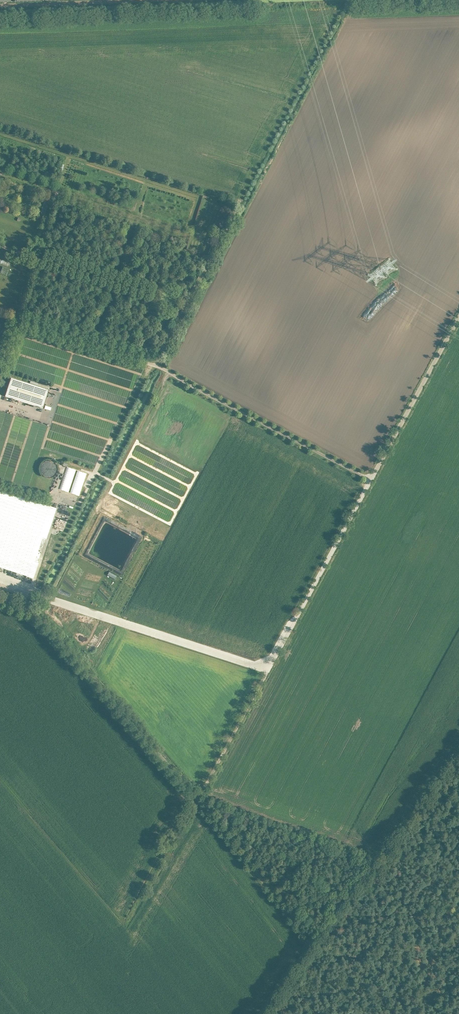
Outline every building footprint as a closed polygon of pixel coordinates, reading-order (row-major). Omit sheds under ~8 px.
[(39,218),(43,219),(52,192),(48,191),(39,218)] [(10,378),(4,396),(43,409),(49,390),(10,378)] [(58,469),(58,467),(58,465),(57,464),(56,462),(55,461),(54,460),(52,459),(51,458),(49,458),(48,458),(45,459),(44,460),(43,461),(41,462),(40,464),(40,465),(40,467),(40,469),(40,471),(41,472),(42,473),(43,474),(45,475),(47,476),(48,476),(50,476),(52,476),(53,475),(55,474),(56,472),(57,471),(58,469)] [(60,489),(69,492),(75,469),(67,466),(60,489)] [(70,493),(79,495),(86,473),(77,470),(70,493)] [(42,539),(45,540),(55,509),(0,491),(0,550),(35,561),(42,539)] [(35,561),(0,550),(0,567),(33,577),(38,562),(35,561)]
